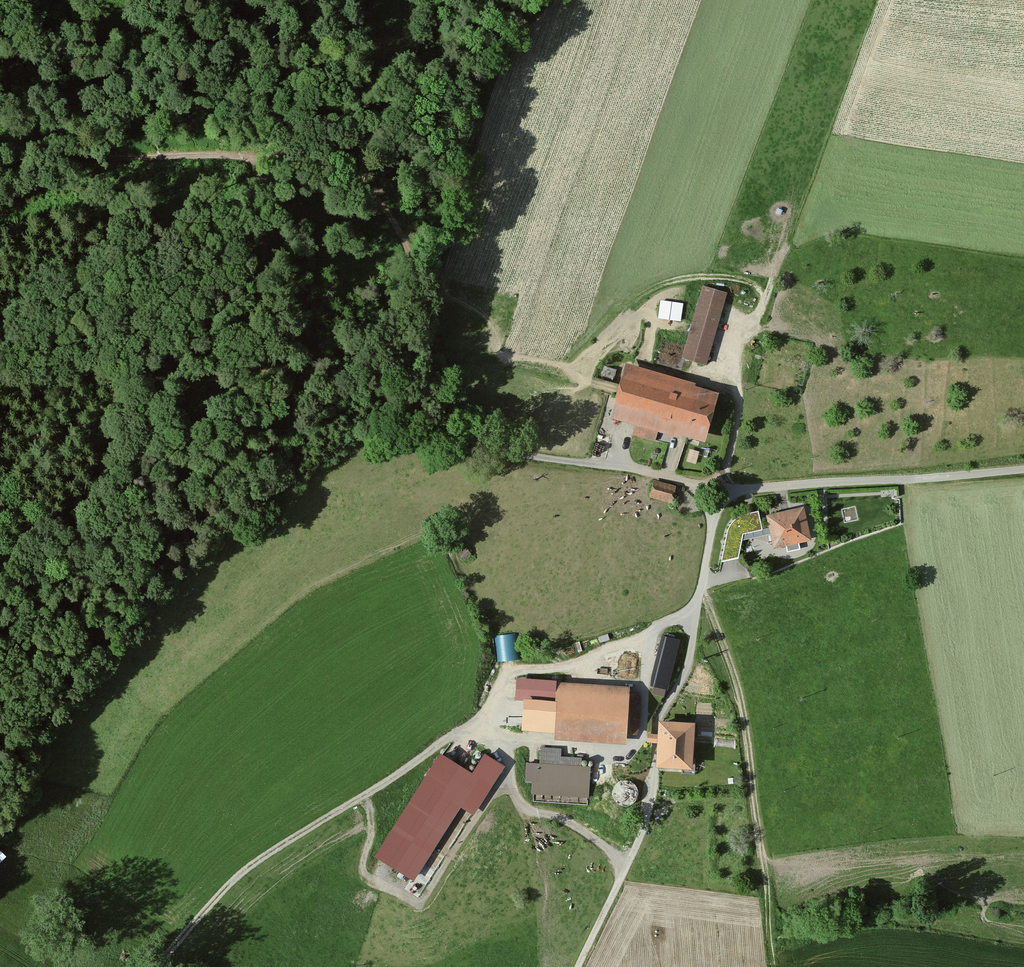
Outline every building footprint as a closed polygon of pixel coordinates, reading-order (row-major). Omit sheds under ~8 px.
[(701,367),(722,295),(697,288),(676,359),(701,367)] [(682,319),(685,300),(661,297),(659,316),(682,319)] [(700,446),(715,395),(693,389),(694,385),(624,365),(608,420),(635,428),(632,437),(655,443),(656,440),(658,434),(700,446)] [(648,501),(672,506),(677,488),(653,482),(648,501)] [(802,511),(767,519),(775,552),(810,544),(802,511)] [(738,560),(742,535),(760,532),(757,514),(741,517),(735,521),(730,527),(727,534),(721,564),(738,560)] [(518,658),(517,632),(495,633),(496,659),(518,658)] [(668,687),(680,639),(663,634),(651,683),(653,684),(652,691),(663,694),(665,687),(668,687)] [(635,696),(636,689),(562,683),(562,682),(519,679),(518,701),(561,704),(558,740),(634,746),(635,735),(640,736),(643,697),(635,696)] [(694,718),(659,717),(658,732),(649,731),(648,739),(658,740),(657,761),(692,762),(694,718)] [(583,767),(583,760),(562,759),(563,750),(541,749),(540,765),(527,764),(526,785),(534,785),(533,796),(593,800),(594,768),(583,767)] [(472,771),(442,752),(377,853),(413,876),(460,803),(473,812),(503,764),(484,752),(472,771)]
